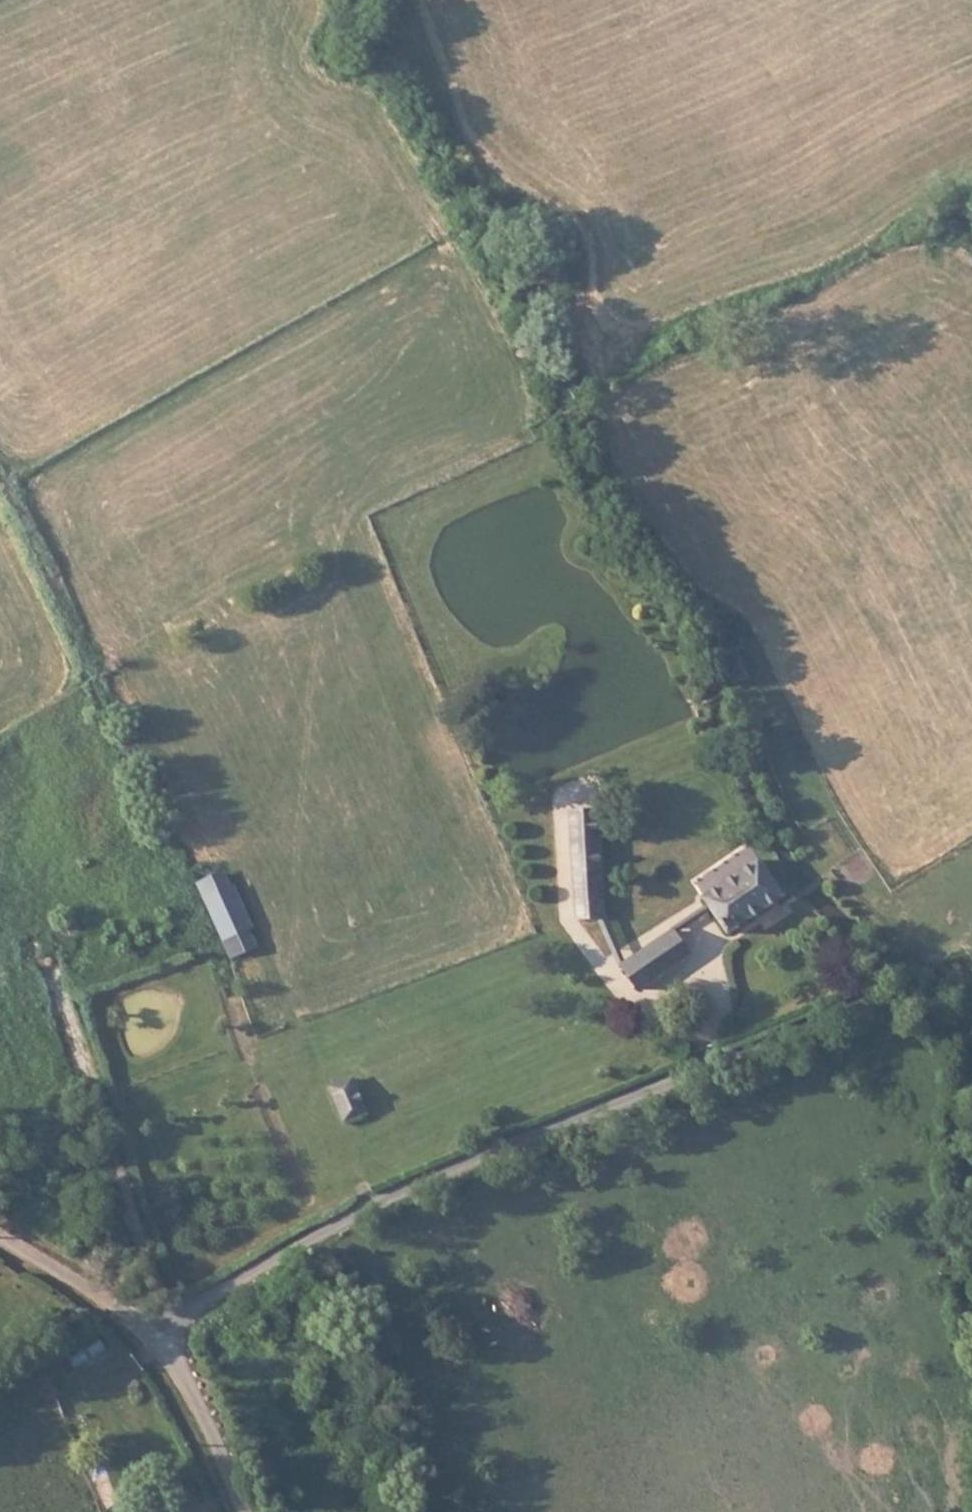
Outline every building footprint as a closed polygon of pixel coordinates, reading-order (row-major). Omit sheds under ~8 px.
[(571,806),(579,910),(603,909),(596,804),(571,806)] [(728,931),(785,892),(774,879),(760,855),(704,894),(728,931)] [(256,946),(226,874),(200,885),(230,957),(256,946)] [(674,926),(677,930),(710,909),(707,905),(674,926)] [(692,953),(677,930),(674,926),(622,961),(640,988),(692,953)] [(366,1114),(353,1077),(331,1084),(344,1122),(366,1114)]
